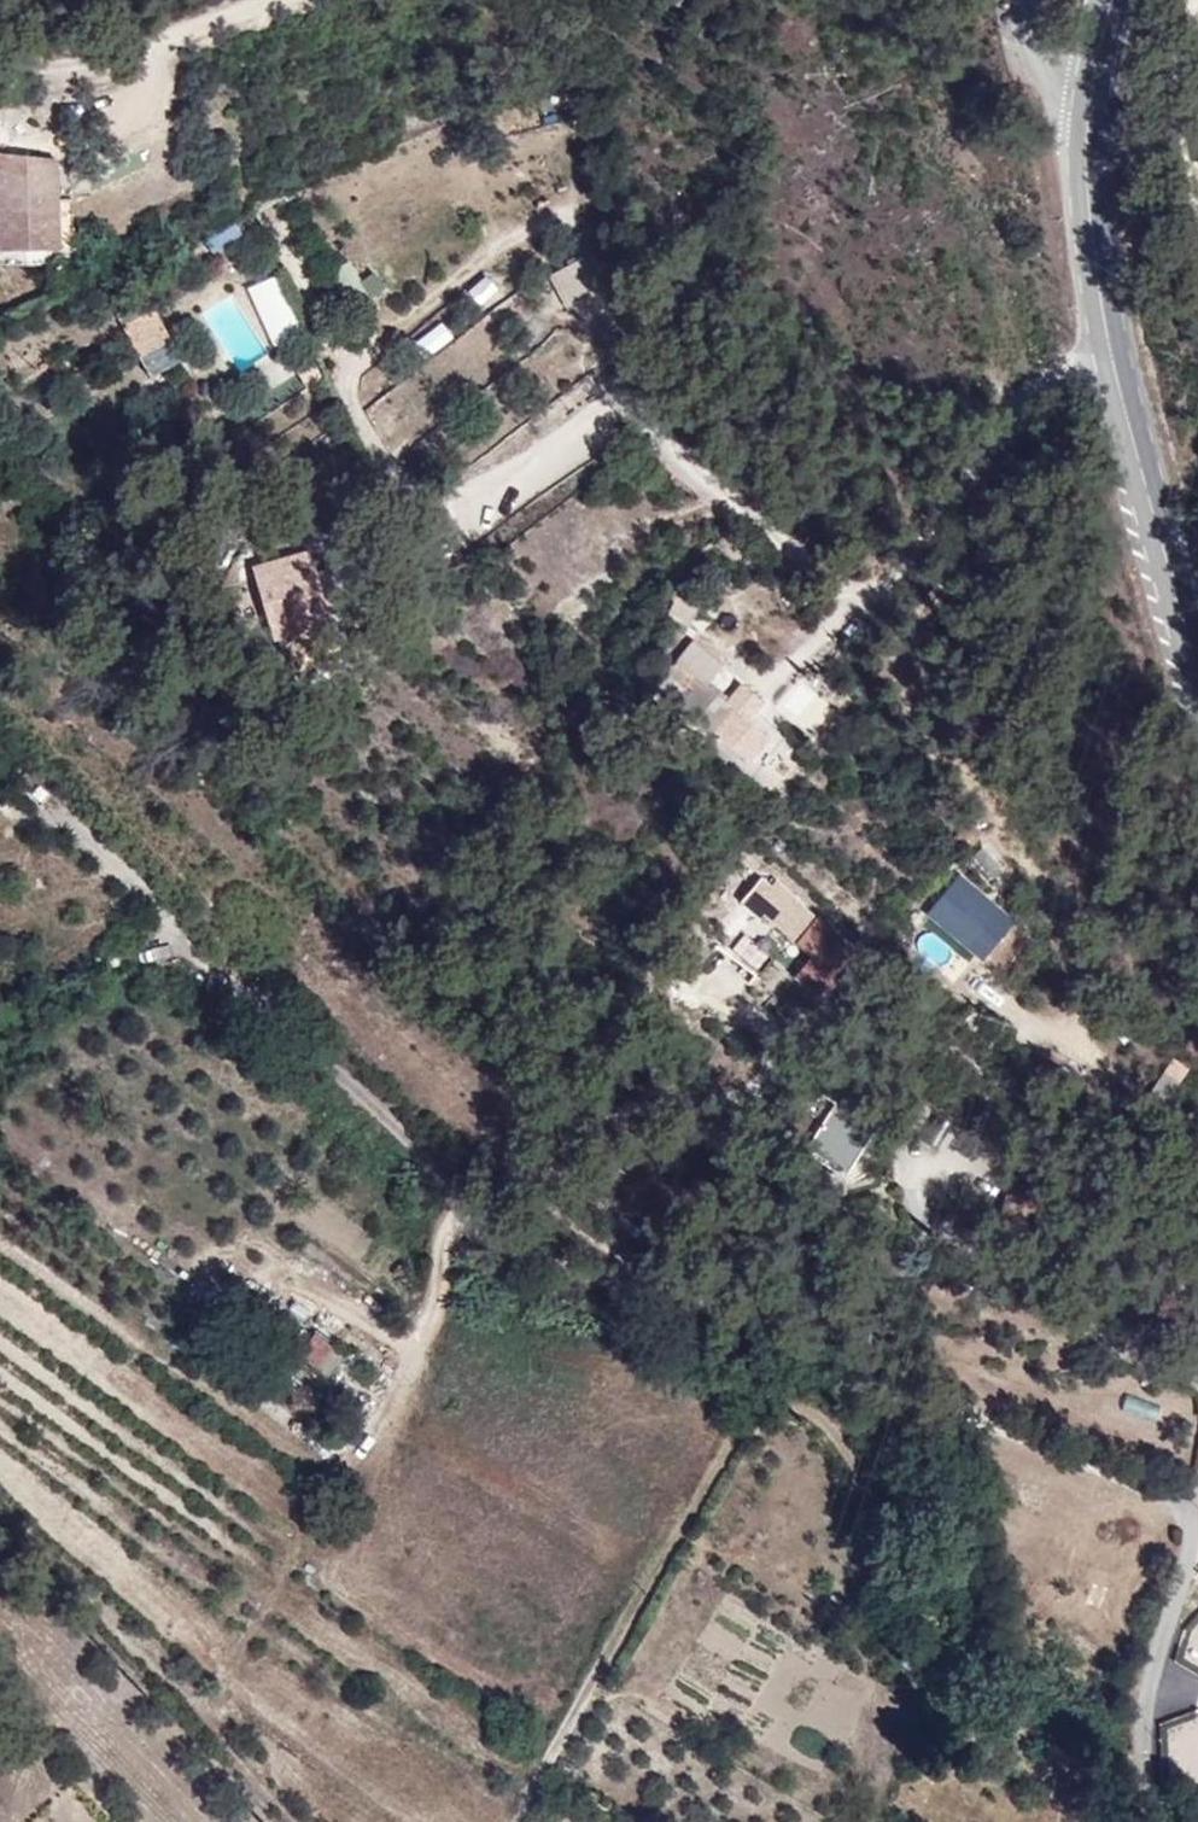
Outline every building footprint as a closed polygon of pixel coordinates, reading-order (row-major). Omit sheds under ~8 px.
[(61,162),(2,161),(1,199),(0,199),(0,255),(64,253),(61,162)] [(370,292),(389,286),(383,268),(365,273),(370,292)] [(491,279),(470,287),(478,307),(499,299),(491,279)] [(176,353),(152,305),(119,321),(144,369),(176,353)] [(333,569),(322,537),(263,557),(273,589),(333,569)] [(342,598),(333,569),(273,589),(288,633),(347,613),(342,598)] [(650,690),(773,792),(801,759),(768,732),(765,736),(703,685),(720,665),(690,641),(650,690)] [(773,695),(732,657),(711,683),(751,721),(773,695)] [(792,683),(779,672),(770,684),(782,695),(792,683)] [(982,872),(995,857),(975,841),(964,855),(982,872)] [(964,947),(995,911),(957,878),(926,914),(964,947)] [(801,1000),(836,954),(749,886),(745,893),(731,884),(712,910),(731,924),(737,917),(789,959),(774,980),(801,1000)] [(824,1181),(855,1131),(866,1138),(874,1124),(814,1087),(805,1102),(811,1106),(780,1154),(824,1181)] [(403,1278),(394,1271),(389,1279),(398,1285),(403,1278)] [(302,1369),(318,1344),(298,1330),(282,1354),(302,1369)] [(315,1379),(332,1354),(318,1344),(302,1369),(315,1379)] [(1159,1419),(1162,1403),(1124,1395),(1121,1411),(1159,1419)]
